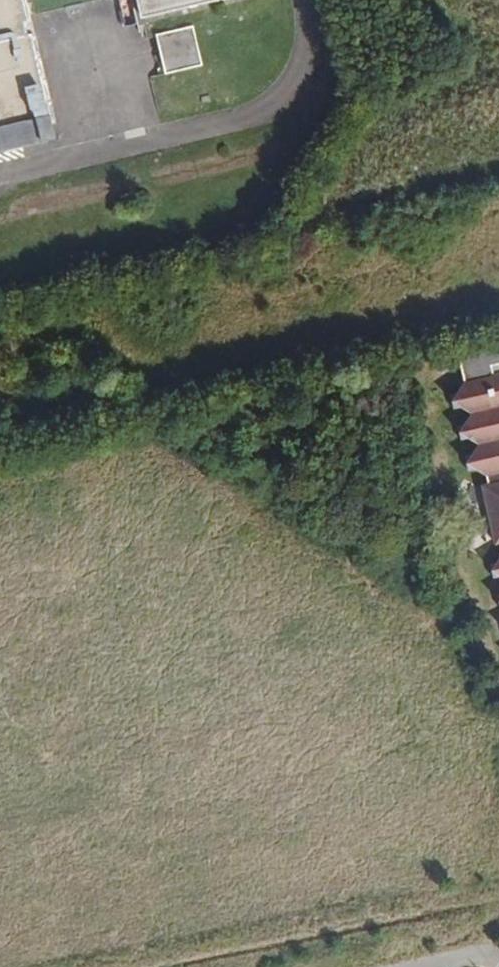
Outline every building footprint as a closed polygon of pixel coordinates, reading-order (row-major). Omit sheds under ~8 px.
[(46,141),(42,127),(55,124),(34,34),(30,35),(27,23),(31,22),(26,0),(0,0),(0,152),(46,141)] [(222,0),(139,0),(143,19),(222,0)] [(193,26),(158,35),(167,74),(203,65),(193,26)] [(493,375),(491,366),(498,364),(498,342),(458,352),(465,383),(458,394),(452,395),(455,409),(462,407),(472,414),(466,424),(459,426),(462,440),(469,438),(480,445),(473,455),(466,457),(469,470),(476,468),(487,475),(489,484),(483,486),(497,544),(498,544),(498,374),(493,375)] [(491,366),(493,375),(498,374),(498,364),(491,366)]
